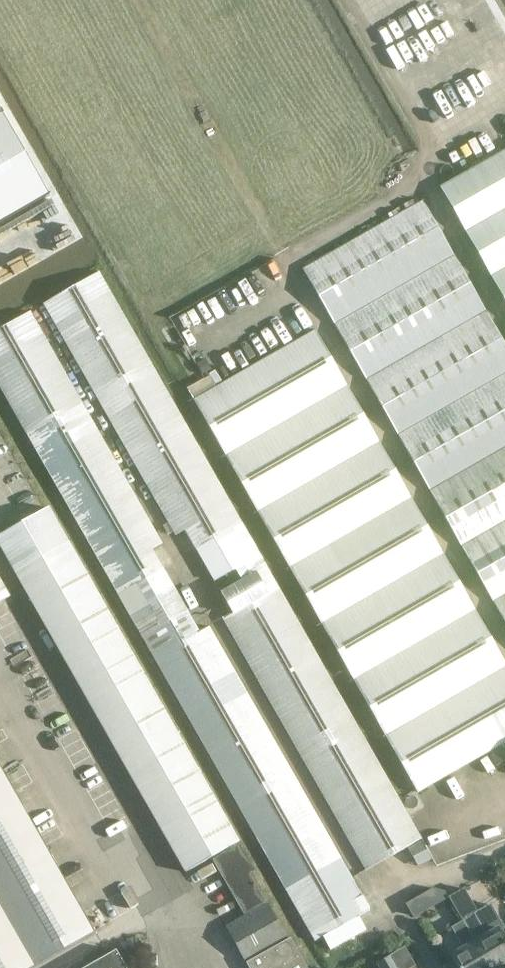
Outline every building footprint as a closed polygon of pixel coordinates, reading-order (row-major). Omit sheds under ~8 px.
[(50,195),(0,109),(0,224),(50,195)] [(504,275),(504,147),(455,171),(504,275)] [(434,195),(312,258),(504,628),(504,330),(434,195)] [(377,891),(421,866),(433,859),(177,409),(99,272),(44,303),(175,534),(187,528),(214,581),(237,569),(244,578),(221,592),(232,612),(222,618),(377,891)] [(27,433),(315,941),(322,937),(330,950),(366,929),(359,916),(362,914),(362,913),(371,908),(209,625),(199,630),(153,549),(163,543),(82,402),(30,311),(0,328),(0,386),(27,433)] [(315,328),(193,399),(418,792),(504,743),(504,662),(315,328)] [(240,842),(49,506),(0,534),(0,548),(186,873),(211,858),(244,914),(266,901),(249,873),(254,870),(240,842)] [(10,596),(0,578),(0,602),(10,596)] [(94,932),(0,766),(0,967),(31,967),(94,932)] [(479,905),(469,888),(453,898),(462,914),(479,905)] [(449,901),(442,889),(426,898),(433,910),(449,901)] [(279,923),(268,902),(225,926),(249,967),(307,967),(290,937),(288,939),(279,923)] [(463,920),(490,967),(495,967),(504,962),(504,938),(499,928),(487,935),(475,913),(463,920)] [(463,920),(451,926),(464,949),(452,956),(458,967),(490,967),(463,920)] [(84,967),(127,967),(116,950),(84,967)] [(390,954),(376,962),(380,967),(398,967),(395,962),(390,954)]
